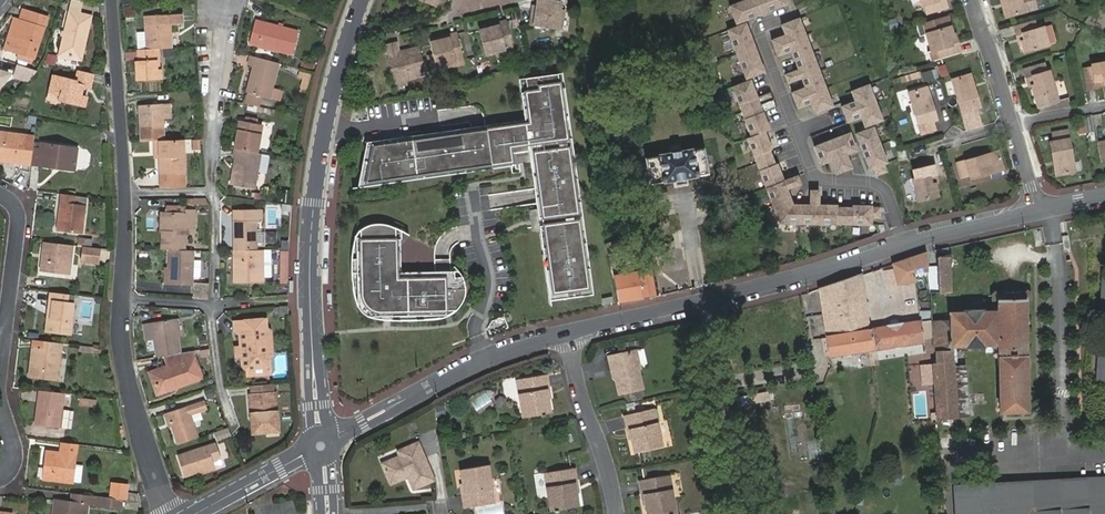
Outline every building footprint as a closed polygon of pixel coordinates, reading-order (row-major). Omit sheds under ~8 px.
[(533,14),(532,27),(558,31),(561,11),(562,3),(540,0),(539,0),(538,8),(537,14),(533,14)] [(731,7),(738,24),(761,15),(755,0),(749,0),(731,7)] [(761,15),(787,5),(785,0),(755,0),(761,15)] [(921,6),(925,6),(927,13),(947,7),(945,0),(943,0),(939,1),(939,0),(919,0),(921,6)] [(1002,5),(1007,4),(1010,17),(1036,9),(1033,0),(1000,0),(1002,5)] [(1007,4),(1002,5),(1005,18),(1010,17),(1007,4)] [(125,18),(133,18),(132,7),(124,7),(125,18)] [(30,69),(43,26),(47,15),(23,8),(20,19),(14,17),(4,49),(18,54),(15,64),(30,69)] [(183,13),(143,16),(146,49),(158,48),(172,47),(170,24),(183,23),(183,13)] [(69,14),(60,57),(81,62),(88,29),(84,28),(86,18),(69,14)] [(946,15),(914,24),(917,34),(925,32),(930,50),(926,52),(928,60),(939,57),(960,50),(958,42),(952,44),(950,38),(953,37),(952,34),(949,25),(946,15)] [(884,21),(887,31),(898,27),(895,17),(884,21)] [(799,19),(781,25),(785,35),(772,40),(774,48),(805,36),(799,19)] [(257,20),(251,44),(294,54),(300,31),(257,20)] [(1033,21),(1013,27),(1015,36),(1021,34),(1023,41),(1021,44),(1023,52),(1047,45),(1047,44),(1061,40),(1056,23),(1042,27),(1036,29),(1033,21)] [(493,28),(479,32),(485,55),(495,53),(513,49),(507,22),(493,26),(493,28)] [(746,24),(728,31),(737,55),(755,48),(746,24)] [(955,33),(952,34),(953,37),(950,38),(952,44),(958,42),(955,33)] [(445,41),(431,44),(437,68),(447,66),(464,61),(458,34),(444,38),(445,41)] [(812,53),(805,36),(774,48),(777,56),(791,51),(794,60),(812,53)] [(406,80),(427,75),(421,49),(399,54),(396,43),(384,46),(394,83),(406,80)] [(755,48),(737,55),(747,79),(764,72),(755,48)] [(146,49),(138,50),(138,61),(135,62),(136,81),(159,80),(159,68),(155,69),(154,49),(146,49)] [(513,49),(495,53),(497,57),(514,53),(513,49)] [(812,53),(794,60),(798,70),(785,75),(788,83),(801,78),(819,71),(812,53)] [(279,63),(252,56),(250,65),(255,66),(249,92),(281,101),(283,90),(273,88),(279,63)] [(1104,82),(1104,60),(1092,63),(1093,66),(1083,67),(1087,87),(1097,86),(1095,80),(1104,79),(1104,82)] [(464,61),(447,66),(448,70),(465,66),(464,61)] [(1023,68),(1025,75),(1030,74),(1032,83),(1030,84),(1036,107),(1058,100),(1048,69),(1045,70),(1043,63),(1023,68)] [(30,69),(15,64),(12,78),(26,83),(38,71),(30,69)] [(936,69),(920,72),(922,82),(938,78),(936,69)] [(0,70),(0,87),(11,73),(0,70)] [(91,90),(95,75),(77,70),(75,80),(52,75),(46,101),(60,104),(61,102),(86,108),(89,97),(83,96),(85,88),(91,90)] [(299,77),(305,78),(303,85),(309,87),(312,74),(301,71),(299,77)] [(819,71),(801,78),(805,88),(791,93),(794,100),(825,88),(819,71)] [(970,87),(967,74),(952,79),(964,119),(979,115),(976,106),(980,105),(974,86),(970,87)] [(561,75),(518,81),(525,121),(479,127),(367,143),(358,182),(511,161),(508,149),(527,147),(534,196),(550,302),(592,295),(561,75)] [(757,97),(750,81),(732,87),(741,112),(773,100),(770,92),(757,97)] [(868,85),(851,92),(855,102),(841,107),(844,114),(875,102),(868,85)] [(927,100),(924,87),(908,91),(920,132),(935,128),(933,119),(936,118),(931,100),(927,100)] [(811,103),(815,114),(832,107),(825,88),(794,100),(797,108),(811,103)] [(776,107),(773,100),(741,112),(751,137),(764,132),(769,130),(763,113),(776,107)] [(861,117),(864,127),(882,120),(875,102),(844,114),(847,122),(861,117)] [(139,105),(141,142),(153,141),(158,141),(163,141),(162,119),(173,118),(172,103),(139,105)] [(28,123),(35,124),(37,117),(29,116),(28,123)] [(240,121),(235,150),(257,153),(262,125),(257,124),(246,122),(240,121)] [(1075,123),(1077,134),(1086,133),(1084,121),(1075,123)] [(874,127),(856,133),(863,152),(881,145),(874,127)] [(33,167),(36,148),(38,134),(0,129),(0,162),(33,167)] [(1049,141),(1052,160),(1056,160),(1058,172),(1073,170),(1067,129),(1051,132),(1052,140),(1049,141)] [(771,150),(764,132),(751,137),(746,139),(756,164),(772,157),(770,151),(771,150)] [(846,154),(856,150),(849,133),(831,140),(843,171),(851,167),(846,154)] [(191,150),(200,149),(199,139),(190,140),(191,150)] [(184,175),(183,140),(163,141),(158,141),(159,159),(159,176),(184,175)] [(814,147),(820,164),(830,160),(835,173),(843,171),(831,140),(814,147)] [(36,148),(35,165),(51,167),(51,165),(60,165),(60,168),(74,169),(76,147),(41,144),(41,149),(36,148)] [(887,163),(881,145),(863,152),(870,169),(875,167),(884,164),(887,163)] [(675,180),(686,178),(698,176),(698,175),(708,173),(703,148),(694,150),(693,148),(658,154),(659,156),(646,158),(649,183),(663,181),(664,182),(675,180)] [(257,153),(235,150),(234,159),(236,159),(231,185),(255,189),(262,154),(257,153)] [(989,168),(1003,164),(998,150),(958,162),(962,176),(970,175),(971,178),(990,173),(989,168)] [(777,164),(775,165),(772,157),(756,164),(765,188),(784,181),(777,164)] [(887,171),(884,164),(875,167),(878,175),(887,171)] [(930,174),(936,173),(934,164),(913,169),(915,177),(912,178),(918,200),(939,196),(936,182),(933,183),(930,174)] [(1004,169),(1003,164),(989,168),(990,173),(1004,169)] [(185,189),(184,175),(159,176),(160,189),(185,189)] [(797,176),(784,181),(765,188),(772,206),(790,198),(786,189),(800,184),(797,176)] [(810,205),(800,205),(799,225),(818,225),(818,205),(818,191),(810,191),(810,205)] [(72,196),(59,194),(55,229),(80,232),(83,205),(71,203),(72,196)] [(792,205),(790,198),(772,206),(779,224),(799,225),(800,205),(792,205)] [(837,206),(818,205),(818,225),(844,225),(844,207),(837,207),(837,206)] [(879,208),(871,208),(871,218),(879,218),(879,208)] [(162,232),(161,251),(169,251),(184,251),(184,227),(193,227),(193,210),(185,210),(184,214),(165,213),(164,232),(162,232)] [(235,212),(236,250),(259,250),(259,231),(258,211),(235,212)] [(401,273),(402,232),(394,226),(386,223),(376,223),(368,227),(360,236),(357,246),(355,266),(362,306),(366,313),(377,319),(400,323),(435,321),(451,318),(458,310),(463,302),(466,292),(463,280),(456,271),(401,273)] [(199,244),(208,244),(207,230),(198,231),(199,244)] [(77,246),(91,245),(91,237),(77,238),(77,246)] [(71,246),(43,243),(40,270),(68,273),(71,246)] [(99,265),(100,248),(82,247),(80,263),(99,265)] [(949,247),(940,249),(942,256),(950,254),(949,247)] [(259,250),(236,250),(237,282),(265,281),(265,276),(273,277),(272,249),(264,250),(259,250)] [(290,250),(283,249),(282,279),(289,280),(290,250)] [(191,286),(192,251),(184,251),(169,251),(169,268),(169,285),(191,286)] [(929,274),(926,253),(893,264),(896,284),(915,282),(912,270),(923,269),(924,274),(929,274)] [(942,256),(938,256),(939,292),(952,291),(950,256),(942,256)] [(616,301),(658,293),(653,268),(621,274),(620,272),(617,273),(617,275),(612,275),(616,301)] [(861,275),(818,288),(827,355),(872,350),(872,351),(923,345),(920,324),(868,327),(861,275)] [(207,300),(208,283),(192,281),(191,298),(207,300)] [(949,320),(932,320),(934,351),(936,351),(936,362),(932,364),(936,420),(955,419),(952,366),(951,349),(998,344),(1000,413),(1027,412),(1024,300),(1029,299),(1029,293),(1024,291),(995,292),(991,295),(991,301),(997,301),(998,311),(983,311),(983,310),(963,310),(963,311),(949,312),(949,320)] [(67,295),(50,293),(48,311),(51,311),(49,330),(69,333),(72,303),(66,302),(67,295)] [(290,316),(289,306),(280,307),(281,316),(290,316)] [(929,309),(918,312),(920,320),(931,317),(929,309)] [(152,341),(155,358),(163,357),(180,354),(174,320),(142,325),(145,342),(152,341)] [(241,330),(242,347),(243,355),(244,368),(247,371),(255,371),(259,366),(261,368),(271,367),(270,360),(273,357),(271,331),(267,329),(267,320),(249,321),(250,330),(241,330)] [(236,331),(241,330),(250,330),(249,321),(235,322),(236,331)] [(62,344),(35,341),(30,376),(58,379),(62,344)] [(643,368),(639,350),(612,356),(615,371),(617,371),(622,393),(645,388),(641,369),(643,368)] [(876,351),(867,353),(869,366),(879,365),(876,351)] [(201,380),(191,352),(180,354),(163,357),(168,368),(150,375),(153,385),(156,383),(159,392),(177,385),(178,388),(201,380)] [(271,374),(271,367),(261,368),(259,366),(255,371),(247,371),(248,376),(271,374)] [(952,366),(955,419),(967,418),(963,366),(952,366)] [(549,391),(551,391),(551,390),(548,374),(516,380),(523,419),(553,413),(550,400),(549,391)] [(156,383),(153,385),(157,396),(178,388),(177,385),(159,392),(156,383)] [(274,385),(253,386),(254,395),(251,396),(252,414),(258,414),(259,433),(269,432),(279,431),(276,393),(274,394),(274,385)] [(64,393),(40,390),(36,424),(60,427),(62,408),(64,393)] [(771,391),(753,394),(755,402),(772,399),(771,391)] [(95,407),(96,398),(78,397),(77,406),(95,407)] [(166,414),(176,447),(198,439),(191,416),(206,410),(203,401),(166,414)] [(631,429),(633,438),(636,452),(665,445),(656,407),(625,415),(628,429),(628,430),(631,429)] [(71,409),(62,408),(60,427),(69,428),(71,409)] [(228,429),(215,433),(218,441),(231,436),(228,429)] [(77,444),(62,443),(60,453),(47,452),(43,479),(73,482),(77,444)] [(410,474),(412,477),(417,489),(437,481),(421,443),(401,452),(403,457),(384,465),(393,485),(407,479),(406,476),(410,474)] [(200,472),(214,467),(212,462),(220,459),(216,446),(178,457),(184,477),(200,472)] [(74,482),(80,482),(82,465),(76,465),(74,482)] [(215,471),(214,467),(200,472),(201,475),(215,471)] [(461,472),(464,485),(465,495),(463,496),(466,511),(498,505),(491,467),(461,472)] [(580,485),(578,470),(546,475),(553,513),(557,513),(558,513),(562,513),(561,512),(583,508),(580,495),(579,485),(580,485)] [(542,474),(535,474),(537,497),(544,496),(542,474)] [(649,504),(650,513),(676,513),(680,513),(673,474),(641,481),(644,494),(647,494),(649,504)] [(123,499),(122,484),(111,482),(109,498),(123,499)] [(960,491),(961,513),(1104,513),(1104,482),(960,491)] [(69,501),(55,499),(52,513),(86,513),(87,503),(95,504),(96,496),(76,493),(74,502),(69,501)]
